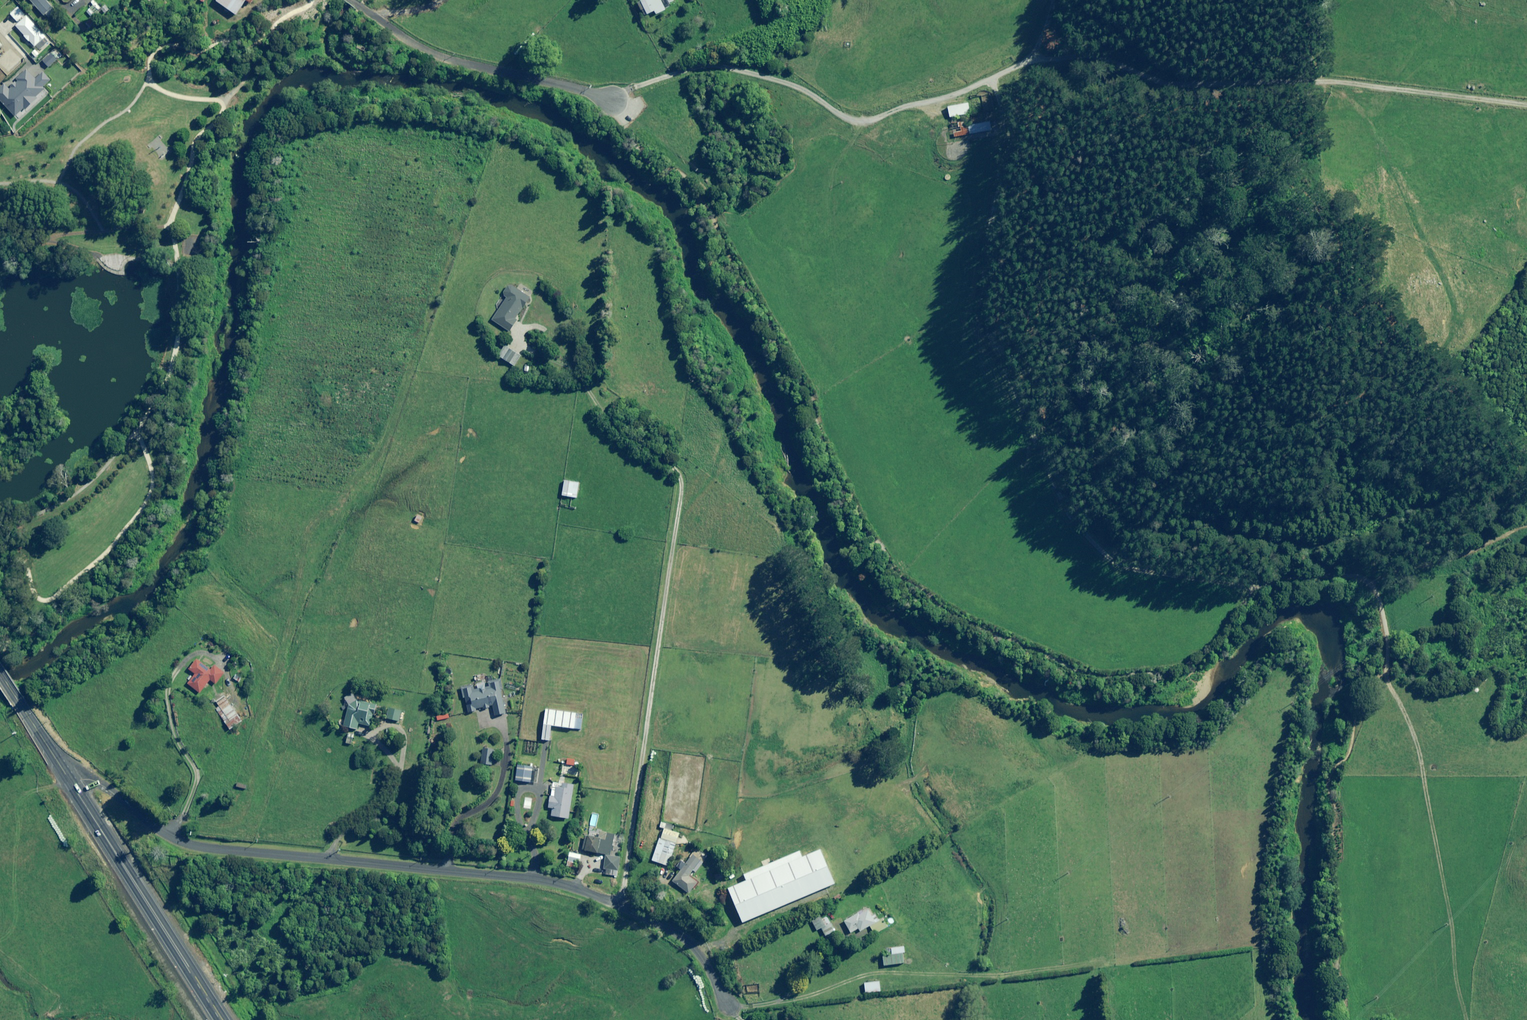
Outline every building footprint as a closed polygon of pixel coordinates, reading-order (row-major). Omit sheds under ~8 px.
[(47,15),(49,17),(54,13),(51,11),(54,8),(46,0),(29,0),(45,17),(47,15)] [(235,13),(245,0),(217,0),(235,13)] [(638,2),(644,16),(654,12),(655,14),(666,9),(662,0),(641,0),(638,2)] [(102,9),(95,2),(86,11),(90,16),(89,18),(91,20),(101,9),(105,13),(109,9),(105,5),(102,9)] [(24,14),(17,7),(10,14),(17,21),(24,14)] [(47,36),(26,15),(15,26),(36,48),(47,36)] [(27,69),(16,79),(17,80),(8,88),(4,84),(0,88),(0,101),(15,117),(24,108),(25,110),(31,105),(25,98),(26,96),(36,96),(44,89),(42,87),(52,79),(44,71),(35,79),(27,69)] [(969,113),(967,102),(947,105),(948,116),(969,113)] [(964,122),(956,123),(957,128),(955,128),(955,132),(952,133),(953,137),(990,130),(989,122),(965,126),(964,122)] [(525,307),(531,298),(514,286),(508,286),(504,293),(505,296),(506,299),(492,320),(509,332),(517,320),(516,319),(524,307),(525,307)] [(520,356),(504,346),(498,356),(514,366),(520,356)] [(579,483),(564,481),(562,496),(576,498),(579,483)] [(210,670),(196,660),(189,670),(195,674),(188,684),(200,693),(210,680),(216,684),(225,672),(215,664),(210,670)] [(502,692),(500,681),(489,684),(489,687),(485,688),(484,683),(477,685),(478,689),(474,690),(473,686),(461,689),(463,698),(465,698),(468,713),(476,712),(475,709),(492,705),(495,716),(505,714),(501,693),(502,692)] [(345,699),(348,706),(336,738),(352,744),(359,726),(368,729),(374,715),(375,715),(378,706),(359,700),(351,694),(345,699)] [(242,721),(224,696),(216,702),(219,707),(215,709),(230,730),(242,721)] [(402,710),(390,707),(386,719),(399,722),(402,710)] [(575,713),(545,710),(542,740),(549,741),(551,726),(573,729),(575,713)] [(494,751),(482,749),(480,765),(492,766),(494,751)] [(532,767),(517,765),(515,781),(530,783),(532,767)] [(573,785),(553,783),(551,796),(550,796),(548,808),(552,808),(551,816),(568,819),(573,785)] [(674,826),(661,822),(659,827),(664,829),(661,839),(659,838),(652,861),(668,866),(679,833),(672,831),(674,826)] [(614,835),(607,834),(606,840),(585,836),(582,850),(605,855),(603,869),(605,870),(617,872),(620,858),(610,856),(614,835)] [(581,855),(570,853),(568,861),(579,864),(581,855)] [(703,864),(692,856),(686,865),(681,861),(677,867),(681,871),(673,882),(689,894),(698,881),(689,874),(692,870),(696,873),(703,864)] [(874,935),(892,925),(887,915),(878,920),(870,905),(846,919),(847,921),(844,923),(850,933),(858,929),(860,932),(869,926),(874,935)] [(822,920),(820,916),(811,920),(816,931),(821,928),(826,937),(836,932),(828,916),(822,920)] [(904,953),(903,945),(886,947),(887,956),(882,957),(884,966),(904,964),(902,953),(904,953)] [(880,991),(879,982),(863,984),(864,993),(880,991)]
